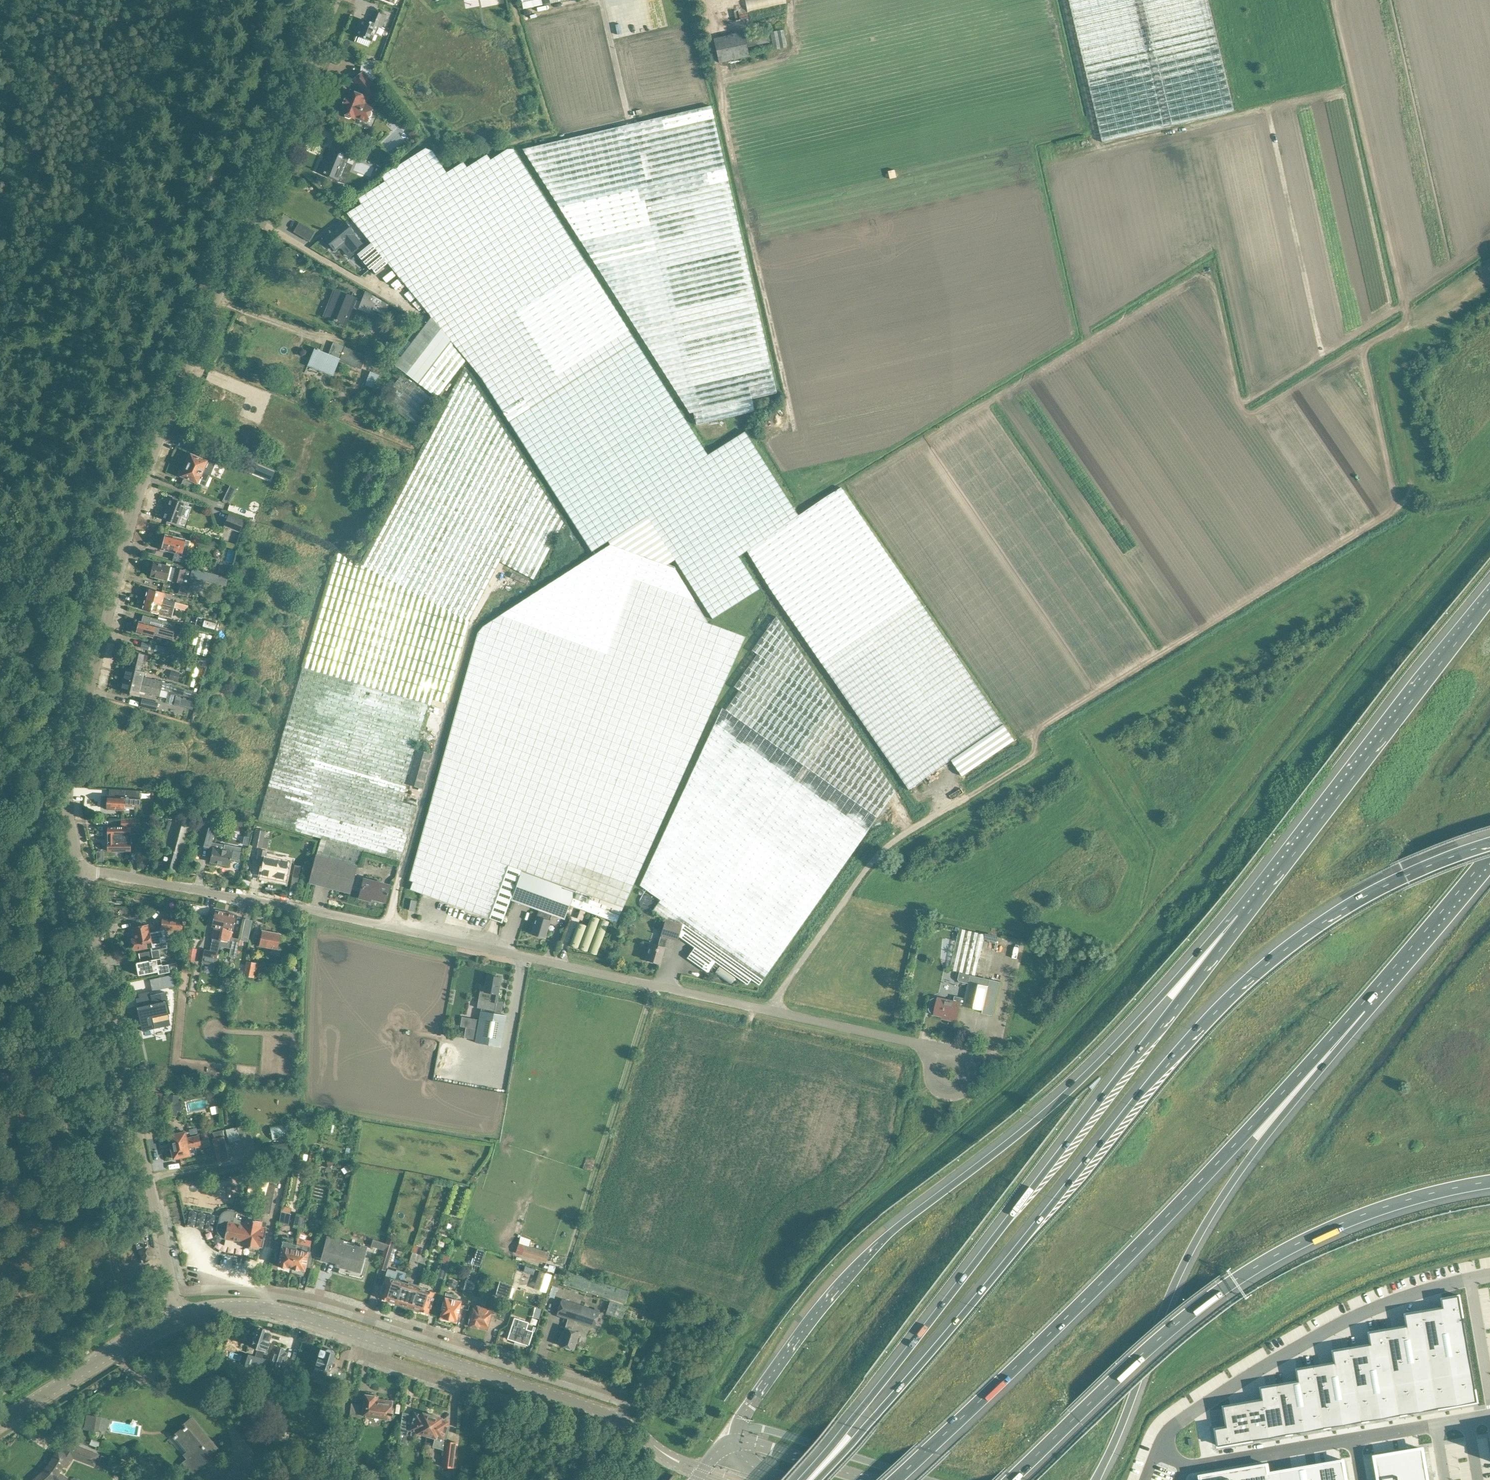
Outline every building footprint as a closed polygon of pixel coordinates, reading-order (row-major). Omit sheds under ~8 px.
[(1102,145),(1235,113),(1209,0),(1068,0),(1102,145)] [(363,20),(357,36),(371,41),(377,26),(381,28),(386,16),(375,12),(371,23),(363,20)] [(718,63),(747,56),(742,32),(713,39),(718,63)] [(788,33),(775,34),(777,51),(790,50),(788,33)] [(372,73),(376,65),(361,63),(360,71),(362,73),(352,80),(357,86),(355,92),(351,91),(348,97),(346,97),(342,106),(344,107),(342,113),(344,114),(345,117),(349,118),(351,117),(354,118),(355,116),(366,121),(368,118),(370,117),(372,113),(371,110),(372,107),(364,104),(366,97),(373,96),(378,92),(371,82),(376,78),(372,73)] [(752,399),(777,393),(711,106),(523,149),(689,413),(693,412),(696,424),(754,411),(752,399)] [(413,130),(409,134),(414,142),(419,138),(422,136),(416,128),(413,130)] [(338,179),(347,156),(351,158),(354,151),(342,146),(339,153),(331,149),(325,163),(323,161),(319,171),(338,179)] [(432,151),(425,148),(382,175),(385,181),(358,198),(361,204),(347,213),(371,242),(357,254),(370,270),(371,268),(375,274),(388,263),(431,316),(394,364),(437,397),(465,360),(453,345),(453,344),(485,383),(592,551),(608,540),(610,544),(665,564),(674,558),(712,618),(721,613),(760,590),(739,556),(748,551),(903,782),(908,790),(951,760),(962,776),(1015,740),(840,488),(798,516),(745,431),(708,455),(513,149),(507,149),(490,160),(487,154),(467,167),(463,161),(446,172),(432,151)] [(343,221),(330,232),(329,230),(327,231),(328,233),(323,237),(335,251),(345,242),(352,251),(361,244),(354,235),(354,234),(343,221)] [(338,290),(326,318),(346,326),(353,309),(357,310),(358,308),(371,314),(373,309),(384,314),(388,305),(365,291),(361,302),(356,300),(357,298),(338,290)] [(408,323),(397,319),(394,326),(400,329),(398,333),(403,335),(408,323)] [(366,355),(344,346),(333,342),(328,354),(319,350),(319,349),(317,348),(317,349),(314,348),(308,364),(326,371),(326,372),(333,375),(339,360),(361,369),(366,355)] [(383,354),(391,357),(395,348),(387,344),(383,354)] [(336,551),(258,819),(321,838),(317,851),(358,863),(362,849),(401,860),(417,806),(402,802),(407,784),(421,788),(432,753),(415,748),(427,705),(430,706),(433,698),(446,702),(469,621),(468,620),(500,561),(533,579),(563,522),(464,368),(360,564),(336,551)] [(371,371),(365,385),(374,388),(379,375),(371,371)] [(435,400),(402,374),(383,399),(415,425),(435,400)] [(187,460),(185,465),(210,476),(215,465),(218,457),(209,453),(209,454),(198,448),(195,454),(194,456),(190,454),(190,455),(188,454),(186,460),(187,460)] [(255,464),(252,474),(271,481),(275,472),(255,464)] [(182,469),(180,474),(181,475),(181,476),(197,483),(205,487),(210,476),(185,465),(183,470),(182,469)] [(192,484),(184,480),(181,485),(190,489),(192,484)] [(170,499),(163,519),(177,524),(185,504),(177,501),(178,499),(173,498),(172,499),(170,499)] [(223,526),(239,532),(244,520),(228,513),(223,526)] [(166,535),(162,549),(175,552),(173,560),(184,562),(185,555),(187,555),(188,551),(187,550),(190,541),(166,535)] [(478,632),(407,888),(502,923),(510,900),(538,910),(531,933),(544,937),(551,915),(564,919),(569,905),(616,922),(744,636),(707,622),(675,568),(665,564),(658,562),(610,544),(483,626),(478,632)] [(193,567),(192,572),(176,568),(170,567),(154,562),(150,576),(167,580),(181,583),(181,582),(189,584),(191,577),(226,585),(228,578),(217,575),(193,569),(194,568),(193,567)] [(230,577),(233,565),(220,562),(217,575),(228,578),(228,576),(230,577)] [(184,587),(181,595),(190,598),(193,590),(184,587)] [(147,588),(145,599),(174,607),(186,611),(188,605),(175,602),(163,598),(165,592),(147,588)] [(171,617),(174,607),(145,599),(142,609),(171,617)] [(175,623),(167,621),(143,615),(141,622),(139,621),(136,633),(153,637),(153,634),(171,639),(175,623)] [(200,627),(214,631),(216,621),(203,617),(200,627)] [(895,792),(776,617),(752,651),(757,654),(734,687),(739,690),(725,710),(722,708),(640,885),(661,900),(653,909),(665,919),(658,946),(650,944),(646,961),(661,965),(666,947),(665,947),(667,939),(678,942),(679,937),(694,947),(687,958),(707,972),(715,962),(747,985),(751,979),(759,985),(895,792)] [(203,634),(197,655),(209,658),(216,637),(203,634)] [(173,649),(171,659),(180,661),(182,650),(173,649)] [(126,668),(124,680),(161,689),(163,682),(142,677),(143,672),(139,671),(143,655),(134,652),(131,664),(132,665),(131,670),(126,668)] [(174,672),(171,681),(180,683),(182,674),(174,672)] [(161,689),(124,680),(121,691),(129,693),(129,694),(130,694),(130,693),(138,695),(139,691),(160,696),(161,689)] [(176,697),(175,704),(193,709),(195,702),(176,697)] [(156,710),(158,702),(142,699),(141,706),(156,710)] [(140,791),(109,789),(109,796),(107,796),(106,809),(124,810),(124,805),(139,806),(140,791)] [(175,789),(170,808),(216,820),(221,802),(175,789)] [(130,839),(130,827),(135,827),(135,819),(121,819),(121,827),(107,827),(107,839),(130,839)] [(170,820),(161,848),(167,849),(161,868),(176,873),(190,826),(170,820)] [(202,826),(197,844),(210,848),(215,829),(202,826)] [(255,830),(252,845),(262,847),(265,831),(255,830)] [(130,839),(107,839),(107,851),(130,851),(130,850),(130,844),(137,846),(136,850),(135,852),(142,854),(146,839),(139,839),(130,839)] [(225,845),(224,850),(213,847),(210,862),(229,865),(230,859),(238,860),(240,848),(225,845)] [(259,849),(256,861),(263,863),(262,866),(260,876),(268,877),(268,876),(286,879),(289,861),(265,856),(266,851),(259,849)] [(316,855),(309,882),(350,893),(351,889),(360,891),(359,898),(370,901),(370,898),(385,902),(389,885),(364,878),(363,881),(353,879),(357,865),(316,855)] [(220,940),(226,912),(215,910),(212,926),(213,927),(211,938),(212,938),(210,950),(204,949),(202,962),(215,965),(219,946),(220,940)] [(236,915),(226,912),(220,940),(219,946),(229,948),(228,956),(236,957),(239,939),(232,937),(236,915)] [(162,919),(162,928),(182,929),(183,921),(162,919)] [(151,946),(151,951),(163,948),(160,931),(149,933),(147,925),(133,928),(135,939),(132,939),(133,941),(131,942),(132,948),(134,947),(134,949),(151,946)] [(976,975),(985,934),(959,928),(950,970),(971,974),(976,975)] [(280,934),(262,930),(259,946),(273,949),(271,954),(279,955),(280,949),(277,949),(280,934)] [(185,947),(182,960),(190,962),(191,954),(189,954),(190,948),(185,947)] [(140,961),(136,962),(138,975),(158,971),(159,974),(175,971),(176,962),(162,965),(161,957),(159,949),(151,951),(138,953),(140,961)] [(245,970),(244,975),(254,977),(256,963),(247,961),(245,970)] [(736,986),(740,980),(721,969),(717,976),(736,986)] [(1000,981),(976,975),(971,974),(970,976),(960,974),(958,980),(959,982),(960,982),(963,985),(966,983),(968,984),(965,998),(961,997),(960,1004),(964,1005),(963,1005),(983,1010),(982,1014),(992,1016),(1000,981)] [(506,1015),(500,1014),(502,1003),(497,1002),(499,986),(498,985),(499,977),(487,975),(484,991),(480,990),(477,1007),(483,1008),(483,1011),(481,1011),(475,1042),(501,1047),(506,1015)] [(137,1007),(142,1031),(170,1024),(167,1013),(170,1013),(167,1000),(168,1000),(166,991),(150,995),(136,998),(138,1007),(137,1007)] [(956,1021),(960,1004),(961,997),(955,996),(953,1001),(938,998),(938,999),(934,998),(931,999),(929,1010),(931,1012),(934,1013),(934,1014),(948,1017),(948,1019),(956,1021)] [(213,1099),(218,1094),(213,1089),(208,1094),(213,1099)] [(178,1096),(168,1094),(166,1115),(176,1116),(177,1110),(175,1110),(176,1102),(178,1102),(178,1096)] [(288,1123),(270,1127),(272,1140),(291,1137),(288,1123)] [(222,1130),(212,1132),(214,1138),(224,1136),(222,1130)] [(171,1147),(200,1141),(199,1135),(186,1138),(185,1132),(168,1135),(171,1147)] [(224,1136),(214,1138),(215,1144),(225,1142),(224,1136)] [(201,1146),(200,1141),(171,1147),(173,1158),(190,1155),(189,1149),(201,1146)] [(289,1156),(281,1158),(279,1170),(286,1172),(289,1156)] [(337,1179),(336,1188),(345,1189),(345,1180),(337,1179)] [(239,1199),(237,1210),(246,1211),(248,1201),(239,1199)] [(280,1221),(289,1223),(292,1207),(282,1206),(280,1221)] [(219,1234),(222,1236),(225,1237),(224,1238),(247,1243),(246,1247),(258,1249),(258,1246),(260,1246),(261,1246),(262,1247),(266,1228),(261,1227),(262,1216),(235,1211),(235,1212),(230,1211),(227,1211),(224,1212),(221,1214),(220,1217),(218,1228),(218,1231),(219,1234)] [(469,1217),(467,1224),(476,1226),(477,1219),(469,1217)] [(327,1236),(321,1260),(335,1263),(334,1269),(339,1270),(339,1272),(362,1278),(365,1268),(361,1267),(366,1246),(327,1236)] [(283,1237),(278,1265),(279,1265),(281,1268),(284,1268),(286,1267),(291,1268),(295,1249),(296,1249),(297,1245),(291,1244),(292,1239),(283,1237)] [(388,1237),(386,1243),(383,1250),(382,1258),(379,1268),(385,1270),(395,1240),(388,1237)] [(147,1259),(151,1257),(150,1254),(152,1253),(147,1244),(145,1245),(141,1238),(135,1241),(140,1250),(139,1250),(143,1258),(145,1257),(147,1259)] [(383,1250),(386,1243),(373,1239),(370,1245),(383,1250)] [(310,1247),(297,1245),(296,1249),(295,1249),(291,1268),(292,1268),(293,1270),(297,1271),(299,1269),(304,1270),(305,1267),(311,1268),(315,1253),(309,1252),(310,1247)] [(550,1253),(525,1245),(522,1255),(547,1263),(550,1253)] [(476,1266),(484,1269),(489,1253),(481,1251),(476,1266)] [(447,1264),(442,1262),(437,1277),(444,1279),(447,1264)] [(385,1276),(379,1297),(396,1303),(403,1282),(406,1272),(397,1270),(394,1279),(385,1276)] [(537,1290),(550,1294),(555,1277),(542,1273),(537,1290)] [(571,1275),(567,1287),(627,1305),(631,1293),(571,1275)] [(472,1293),(475,1283),(466,1280),(463,1290),(472,1293)] [(512,1285),(499,1281),(496,1292),(503,1294),(502,1297),(509,1299),(512,1285)] [(411,1308),(418,1287),(419,1285),(409,1282),(408,1284),(403,1282),(396,1303),(411,1308)] [(435,1292),(418,1287),(411,1308),(428,1313),(435,1292)] [(446,1292),(440,1316),(456,1320),(457,1316),(460,1317),(463,1305),(460,1304),(461,1300),(454,1299),(455,1294),(446,1292)] [(476,1297),(469,1325),(478,1327),(479,1327),(487,1329),(492,1309),(480,1306),(482,1298),(476,1297)] [(1228,1427),(1216,1429),(1219,1447),(1253,1441),(1286,1435),(1324,1429),(1362,1422),(1400,1416),(1439,1409),(1478,1403),(1460,1297),(1443,1300),(1444,1308),(1422,1312),(1406,1315),(1408,1327),(1386,1330),(1370,1333),(1372,1345),(1350,1349),(1334,1351),(1336,1363),(1314,1367),(1298,1370),(1300,1382),(1278,1385),(1262,1388),(1264,1400),(1246,1403),(1224,1407),(1228,1427)] [(568,1318),(559,1345),(573,1349),(579,1332),(572,1330),(575,1320),(595,1327),(600,1311),(561,1299),(556,1314),(568,1318)] [(610,1301),(605,1314),(623,1320),(627,1306),(610,1301)] [(535,1307),(532,1317),(539,1318),(541,1309),(535,1307)] [(514,1318),(507,1338),(528,1345),(533,1331),(526,1329),(528,1322),(514,1318)] [(269,1339),(271,1333),(266,1332),(266,1331),(265,1328),(260,1327),(257,1328),(255,1336),(254,1336),(249,1335),(246,1344),(250,1346),(257,1348),(251,1365),(261,1368),(264,1359),(261,1358),(263,1353),(264,1351),(265,1351),(269,1339)] [(285,1350),(276,1347),(275,1349),(272,1348),(267,1362),(283,1367),(287,1353),(284,1352),(285,1350)] [(325,1350),(320,1349),(315,1366),(327,1370),(325,1378),(326,1380),(331,1382),(331,1384),(342,1387),(344,1370),(337,1368),(338,1363),(332,1361),(332,1360),(334,1352),(333,1350),(328,1348),(325,1349),(325,1350)] [(351,1410),(350,1415),(362,1417),(362,1415),(390,1419),(390,1415),(392,1415),(393,1409),(391,1409),(392,1401),(377,1399),(378,1396),(365,1394),(364,1405),(356,1404),(355,1410),(351,1410)] [(429,1437),(434,1416),(422,1412),(422,1414),(417,1413),(417,1415),(414,1414),(414,1417),(409,1416),(409,1414),(402,1413),(402,1414),(398,1442),(404,1444),(408,1430),(420,1432),(420,1434),(429,1437)] [(86,1415),(84,1429),(99,1431),(101,1417),(86,1415)] [(445,1439),(449,1426),(446,1426),(447,1423),(445,1422),(445,1421),(441,1419),(441,1417),(434,1416),(429,1437),(434,1439),(435,1436),(445,1439)] [(185,1426),(174,1436),(188,1453),(185,1455),(196,1468),(211,1456),(208,1453),(216,1447),(192,1418),(184,1425),(185,1426)] [(89,1444),(98,1448),(100,1442),(92,1439),(89,1444)] [(456,1443),(448,1442),(444,1441),(442,1466),(454,1467),(456,1443)] [(65,1447),(62,1452),(58,1449),(48,1465),(44,1470),(32,1479),(52,1479),(53,1479),(68,1479),(59,1472),(63,1465),(66,1468),(69,1463),(64,1460),(67,1455),(72,1459),(73,1457),(91,1464),(96,1453),(68,1442),(65,1447)] [(1375,1456),(1376,1463),(1377,1468),(1379,1479),(1427,1479),(1425,1479),(1424,1472),(1426,1472),(1422,1448),(1375,1456)] [(1342,1459),(1317,1464),(1316,1464),(1307,1466),(1306,1466),(1292,1468),(1269,1472),(1268,1472),(1266,1463),(1201,1475),(1202,1479),(1346,1479),(1342,1459)] [(249,1468),(234,1462),(228,1479),(245,1479),(249,1468)]
